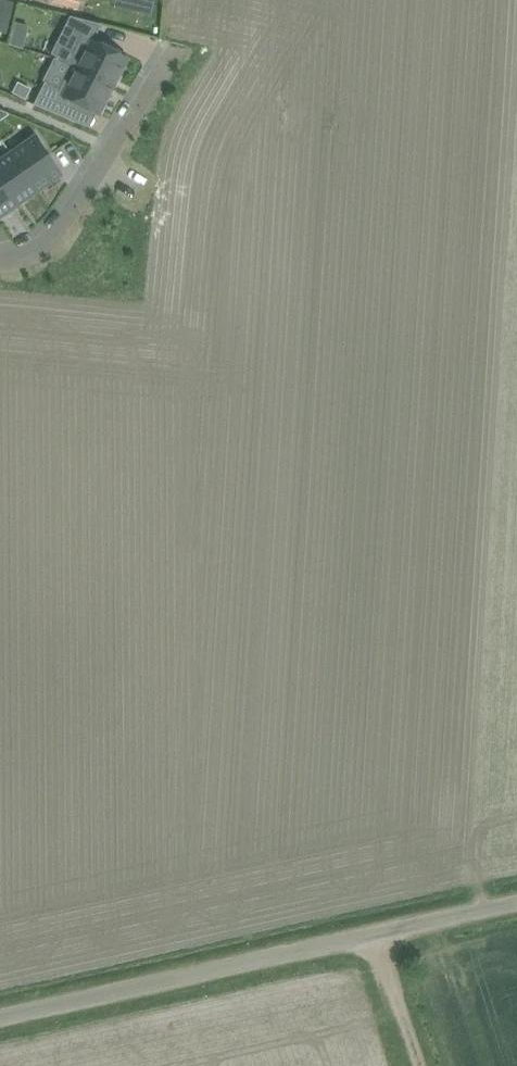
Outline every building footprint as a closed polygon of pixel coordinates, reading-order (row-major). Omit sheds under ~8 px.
[(0,3),(0,5),(7,11),(14,12),(17,1),(12,0),(1,0),(0,3)] [(52,3),(78,10),(81,0),(53,0),(52,3)] [(70,19),(51,54),(57,58),(57,59),(71,66),(114,87),(128,58),(120,54),(122,51),(109,44),(107,47),(94,41),(101,27),(70,19)] [(15,23),(8,44),(21,48),(28,27),(15,23)] [(71,66),(59,89),(45,82),(34,104),(70,119),(77,105),(99,116),(114,87),(71,66)] [(17,82),(12,92),(24,98),(30,88),(17,82)] [(9,114),(9,113),(0,109),(0,120),(9,114)] [(10,153),(37,192),(62,175),(35,136),(10,153)] [(18,205),(37,192),(10,153),(0,160),(0,180),(18,205)] [(18,205),(0,180),(0,218),(18,205)]
